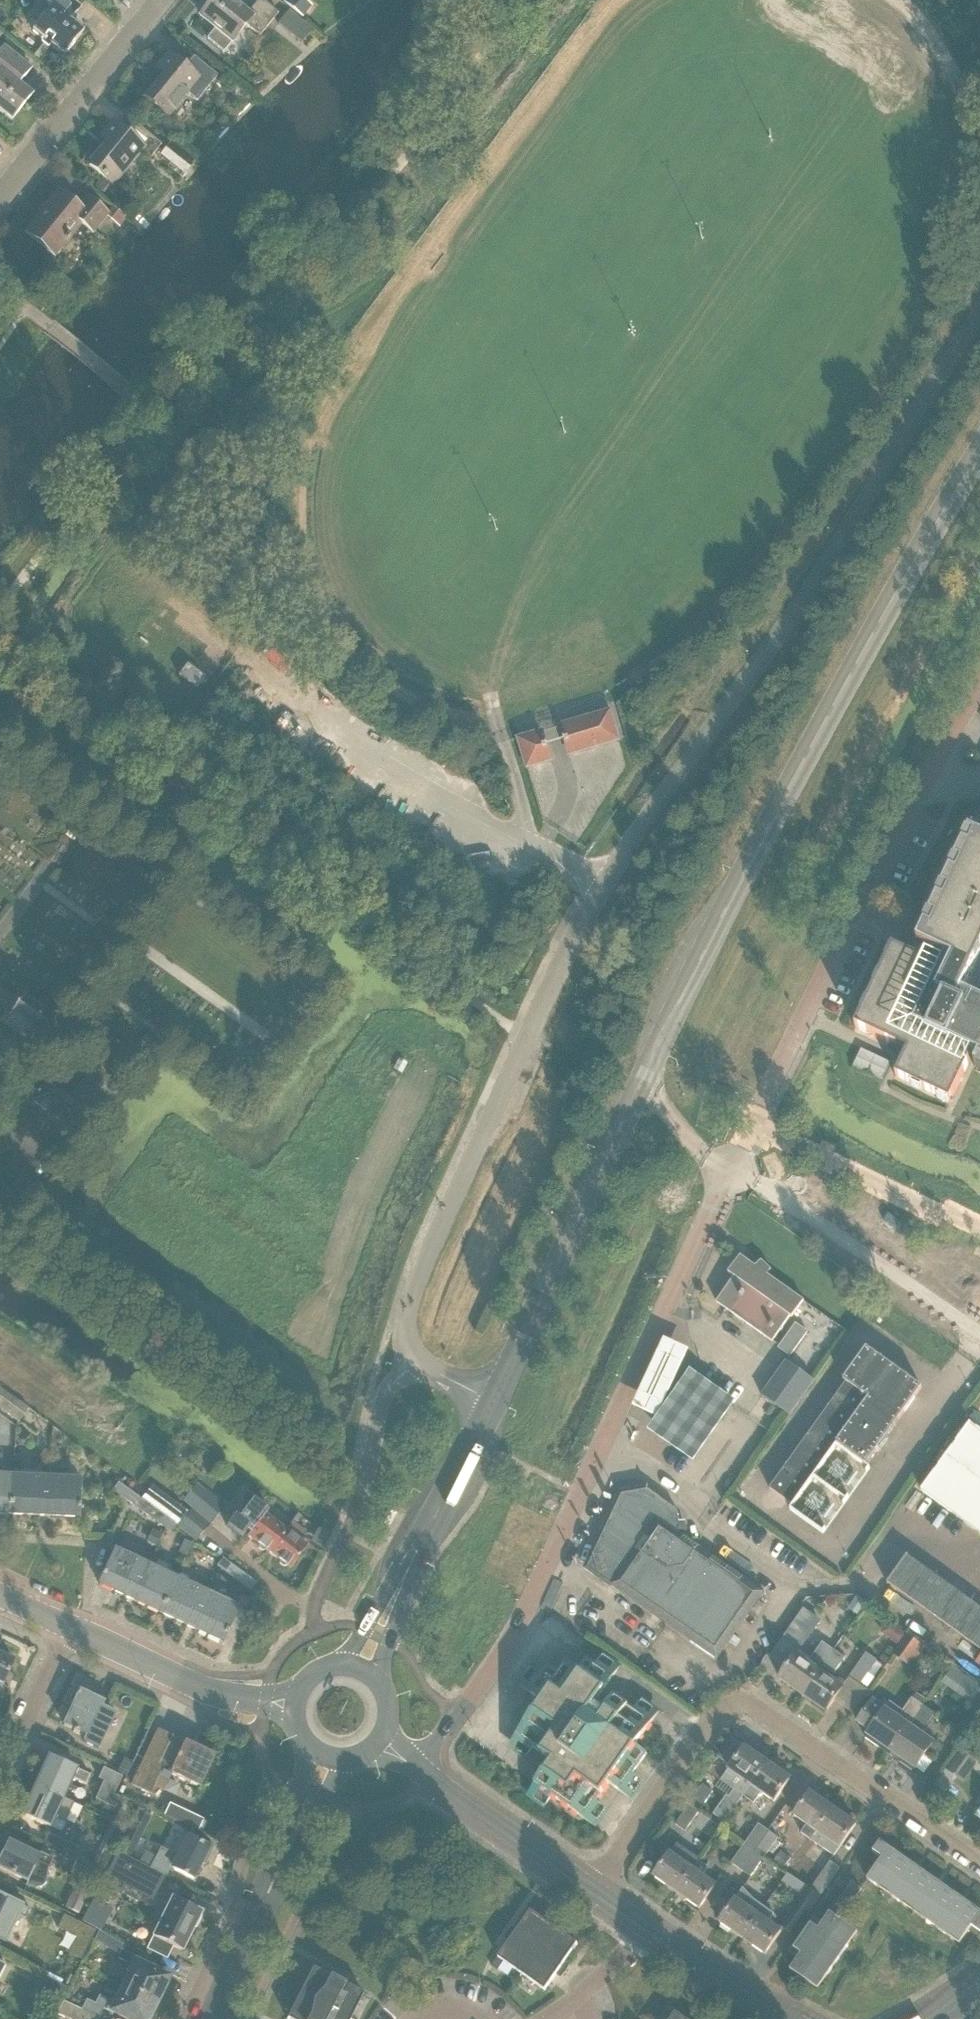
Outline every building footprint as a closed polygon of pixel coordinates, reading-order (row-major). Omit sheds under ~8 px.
[(84,31),(70,20),(82,6),(74,0),(44,0),(51,7),(32,31),(63,56),(84,31)] [(232,0),(212,0),(200,15),(215,27),(207,38),(224,52),(232,41),(246,24),(259,36),(278,13),(262,0),(258,0),(248,13),(232,0)] [(313,5),(306,0),(283,0),(282,1),(303,18),(313,5)] [(282,28),(290,34),(301,21),(288,10),(283,17),(277,24),(282,28)] [(31,95),(17,84),(30,68),(4,47),(0,53),(0,112),(11,120),(31,95)] [(194,57),(185,67),(168,54),(157,68),(164,74),(145,98),(168,117),(188,93),(197,101),(217,76),(194,57)] [(129,135),(113,122),(101,137),(108,143),(89,166),(112,185),(139,153),(148,161),(161,144),(138,125),(129,135)] [(79,208),(57,190),(43,207),(45,208),(25,232),(54,256),(82,223),(93,232),(106,216),(107,215),(108,214),(87,197),(79,208)] [(107,215),(106,216),(119,227),(126,218),(119,213),(115,209),(113,208),(108,214),(107,215)] [(196,689),(205,677),(187,664),(178,676),(196,689)] [(570,755),(619,740),(610,711),(561,726),(570,755)] [(527,767),(551,760),(542,731),(518,738),(527,767)] [(918,946),(946,960),(938,978),(931,974),(934,967),(892,948),(855,1028),(890,1045),(887,1052),(890,1054),(893,1056),(896,1058),(899,1061),(901,1064),(902,1063),(896,1077),(912,1085),(911,1087),(921,1092),(922,1090),(938,1097),(937,1099),(948,1104),(948,1102),(950,1103),(969,1061),(962,1058),(965,1051),(979,1057),(975,1067),(979,1069),(979,1002),(962,994),(979,956),(979,831),(979,832),(975,837),(970,835),(918,946)] [(754,1266),(740,1255),(728,1271),(735,1276),(716,1302),(772,1341),(791,1315),(792,1316),(804,1300),(767,1275),(771,1270),(760,1259),(754,1266)] [(663,1335),(631,1403),(656,1415),(688,1346),(663,1335)] [(823,1533),(870,1468),(866,1465),(922,1388),(866,1348),(843,1380),(846,1382),(770,1489),(793,1505),(790,1509),(823,1533)] [(789,1415),(814,1381),(786,1361),(761,1395),(789,1415)] [(692,1453),(726,1403),(692,1379),(657,1429),(692,1453)] [(16,1408),(0,1396),(0,1409),(10,1416),(16,1408)] [(769,1416),(775,1407),(770,1404),(764,1412),(769,1416)] [(16,1408),(10,1416),(18,1423),(24,1414),(16,1408)] [(970,1423),(921,1490),(979,1533),(979,1430),(970,1423)] [(12,1477),(0,1476),(0,1513),(10,1514),(12,1477)] [(43,1515),(45,1478),(12,1477),(10,1514),(43,1515)] [(45,1478),(43,1515),(78,1517),(78,1509),(79,1509),(80,1505),(78,1504),(80,1480),(45,1478)] [(121,1497),(127,1489),(118,1482),(112,1490),(121,1497)] [(138,1509),(143,1501),(127,1489),(121,1497),(138,1509)] [(201,1535),(226,1505),(207,1489),(182,1520),(201,1535)] [(680,1522),(678,1510),(647,1489),(621,1493),(586,1568),(717,1659),(764,1592),(681,1535),(685,1529),(684,1521),(680,1522)] [(245,1540),(248,1536),(258,1544),(259,1547),(262,1550),(265,1550),(269,1552),(277,1541),(286,1530),(285,1529),(264,1514),(268,1510),(253,1498),(230,1529),(245,1540)] [(154,1520),(160,1512),(143,1501),(138,1509),(154,1520)] [(160,1512),(154,1520),(170,1532),(176,1524),(160,1512)] [(286,1530),(269,1552),(279,1560),(280,1563),(283,1566),(286,1565),(290,1568),(307,1546),(300,1541),(306,1532),(291,1521),(285,1529),(286,1530)] [(156,1547),(162,1534),(152,1530),(146,1542),(156,1547)] [(130,1598),(146,1565),(115,1551),(104,1573),(103,1572),(101,1576),(102,1577),(99,1584),(130,1598)] [(907,1555),(891,1577),(887,1583),(979,1651),(979,1608),(907,1555)] [(233,1579),(239,1570),(222,1558),(216,1566),(233,1579)] [(160,1613),(176,1579),(146,1565),(130,1598),(160,1613)] [(239,1570),(233,1579),(250,1591),(256,1582),(239,1570)] [(191,1627),(206,1594),(176,1579),(160,1613),(191,1627)] [(206,1594),(191,1627),(222,1642),(225,1635),(226,1635),(228,1631),(227,1631),(237,1609),(242,1612),(246,1604),(240,1601),(236,1608),(206,1594)] [(804,1645),(821,1620),(809,1613),(793,1637),(804,1645)] [(908,1663),(920,1644),(908,1635),(895,1654),(908,1663)] [(803,1694),(834,1650),(822,1641),(810,1659),(799,1651),(797,1655),(796,1654),(779,1678),(803,1694)] [(834,1650),(803,1694),(826,1711),(843,1687),(842,1687),(845,1683),(833,1675),(845,1657),(834,1650)] [(861,1685),(877,1661),(866,1653),(849,1678),(861,1685)] [(13,1661),(0,1654),(0,1683),(2,1684),(13,1661)] [(614,1678),(587,1659),(579,1671),(567,1663),(559,1674),(547,1666),(528,1693),(540,1701),(516,1737),(551,1761),(534,1785),(584,1820),(609,1785),(621,1793),(648,1754),(636,1746),(653,1723),(614,1696),(606,1708),(597,1702),(614,1678)] [(943,1682),(975,1697),(979,1686),(979,1677),(951,1664),(943,1682)] [(970,1706),(979,1713),(979,1691),(970,1706)] [(100,1710),(103,1703),(79,1692),(63,1725),(87,1736),(84,1742),(97,1749),(113,1715),(100,1710)] [(889,1754),(923,1706),(912,1698),(898,1718),(873,1700),(858,1722),(870,1731),(867,1735),(868,1735),(866,1738),(889,1754)] [(923,1706),(889,1754),(912,1771),(914,1768),(915,1769),(933,1743),(920,1734),(934,1714),(923,1706)] [(185,1743),(171,1736),(159,1730),(132,1786),(149,1794),(153,1786),(163,1791),(171,1774),(198,1787),(214,1755),(186,1742),(185,1743)] [(744,1796),(767,1762),(745,1746),(730,1736),(716,1756),(730,1767),(721,1780),(733,1789),(744,1796)] [(64,1799),(64,1798),(73,1779),(86,1785),(90,1775),(77,1769),(78,1769),(48,1755),(34,1785),(64,1799)] [(969,1773),(977,1760),(971,1756),(963,1768),(969,1773)] [(118,1771),(126,1775),(132,1763),(123,1759),(118,1771)] [(767,1762),(744,1796),(754,1803),(761,1793),(774,1802),(790,1778),(767,1762)] [(126,1775),(118,1771),(117,1773),(113,1772),(103,1767),(98,1778),(104,1780),(95,1799),(114,1807),(126,1777),(125,1777),(126,1775)] [(73,1802),(64,1798),(64,1799),(34,1785),(21,1815),(50,1828),(63,1834),(67,1824),(64,1822),(73,1802)] [(689,1804),(699,1811),(713,1792),(703,1785),(689,1804)] [(811,1840),(833,1808),(810,1792),(794,1815),(807,1825),(801,1833),(811,1840)] [(186,1820),(192,1808),(172,1798),(166,1810),(186,1820)] [(685,1831),(699,1811),(689,1804),(675,1824),(685,1831)] [(833,1808),(811,1840),(834,1856),(856,1824),(833,1808)] [(755,1850),(768,1831),(759,1824),(745,1843),(755,1850)] [(755,1850),(765,1857),(778,1838),(768,1831),(755,1850)] [(150,1868),(164,1875),(168,1877),(173,1868),(193,1879),(201,1863),(206,1865),(213,1848),(188,1836),(176,1860),(158,1851),(150,1868)] [(8,1841),(0,1858),(0,1868),(27,1881),(26,1885),(37,1887),(41,1887),(44,1885),(46,1882),(48,1868),(53,1857),(40,1851),(39,1855),(8,1841)] [(887,1852),(890,1848),(880,1841),(872,1852),(881,1858),(867,1879),(959,1944),(972,1925),(979,1931),(979,1912),(978,1915),(887,1852)] [(741,1870),(755,1850),(745,1843),(731,1863),(741,1870)] [(110,1868),(116,1856),(91,1845),(86,1856),(110,1868)] [(764,1857),(765,1857),(755,1850),(741,1870),(751,1877),(761,1862),(784,1878),(788,1873),(764,1857)] [(164,1875),(150,1868),(118,1852),(116,1856),(110,1868),(108,1871),(155,1894),(164,1875)] [(676,1892),(698,1861),(689,1856),(684,1863),(670,1853),(653,1876),(676,1892)] [(96,1885),(104,1870),(77,1857),(70,1873),(96,1885)] [(698,1861),(676,1892),(699,1908),(716,1885),(702,1875),(708,1868),(698,1861)] [(810,1889),(820,1896),(840,1868),(830,1861),(811,1889),(810,1889)] [(810,1889),(811,1889),(788,1873),(784,1878),(807,1893),(797,1909),(806,1916),(820,1896),(810,1889)] [(79,1913),(92,1885),(79,1878),(65,1906),(79,1913)] [(830,1914),(840,1921),(861,1891),(851,1884),(830,1914)] [(29,1909),(0,1894),(0,1938),(5,1941),(18,1915),(25,1918),(29,1909)] [(183,1952),(202,1912),(171,1896),(151,1937),(145,1949),(167,1959),(173,1947),(183,1952)] [(742,1938),(764,1906),(754,1899),(748,1908),(735,1898),(719,1922),(742,1938)] [(101,1931),(111,1911),(92,1902),(82,1922),(101,1931)] [(764,1906),(742,1938),(765,1954),(781,1931),(768,1921),(774,1913),(764,1906)] [(537,1952),(554,1928),(531,1911),(518,1929),(513,1926),(509,1932),(537,1952)] [(840,1921),(830,1914),(829,1914),(819,1929),(811,1924),(802,1936),(838,1960),(857,1933),(840,1921)] [(88,1946),(94,1928),(74,1919),(66,1936),(88,1946)] [(537,1952),(565,1972),(570,1965),(565,1962),(578,1944),(554,1928),(537,1952)] [(522,1974),(537,1952),(509,1932),(505,1938),(509,1942),(498,1958),(522,1974)] [(818,1989),(838,1960),(802,1936),(794,1948),(802,1953),(790,1970),(818,1989)] [(122,1986),(157,2002),(165,1986),(161,1985),(166,1975),(131,1958),(133,1955),(122,1949),(117,1958),(128,1963),(125,1969),(129,1971),(122,1986)] [(561,1978),(565,1972),(537,1952),(522,1974),(545,1990),(556,1974),(561,1978)] [(326,2007),(342,1976),(335,1973),(332,1978),(313,1968),(300,1993),(326,2007)] [(350,2018),(363,1994),(346,1985),(349,1980),(342,1976),(326,2007),(350,2018)] [(157,2002),(122,1986),(115,2000),(111,1998),(110,2001),(99,1995),(95,2004),(86,1999),(82,2009),(98,2017),(103,2008),(126,2018),(144,2018),(146,2017),(149,2018),(157,2002)] [(326,2007),(300,1993),(287,2018),(320,2018),(326,2007)] [(82,2009),(82,2010),(64,2001),(57,2014),(69,2018),(97,2018),(98,2017),(82,2009)] [(326,2007),(320,2018),(350,2018),(326,2007)]
